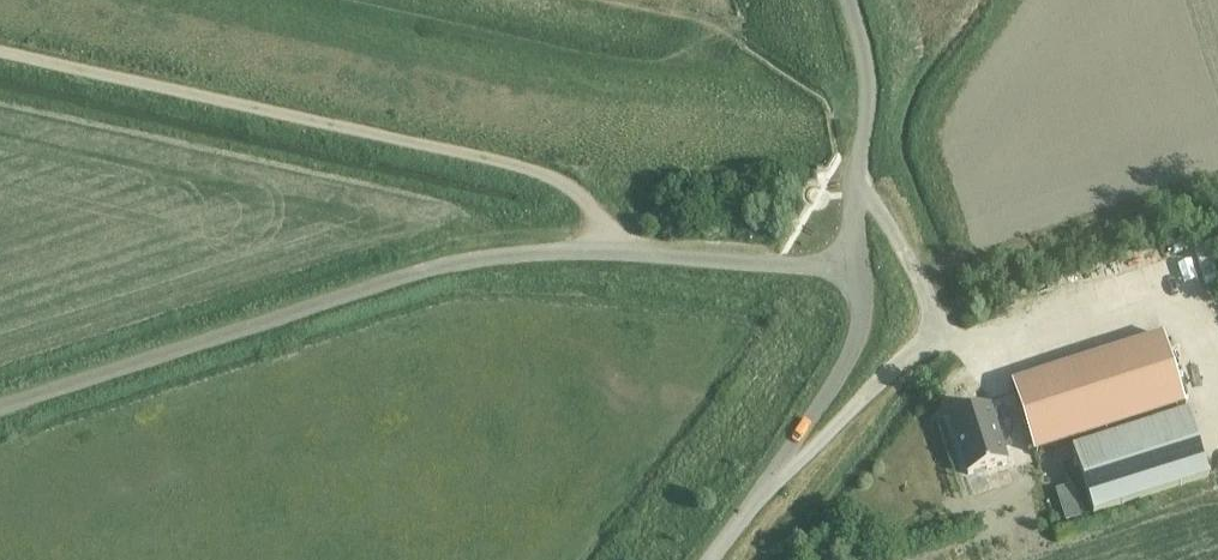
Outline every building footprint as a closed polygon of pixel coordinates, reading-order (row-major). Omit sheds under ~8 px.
[(1208,243),(1193,249),(1205,283),(1217,278),(1217,269),(1208,243)] [(1207,290),(1210,299),(1217,297),(1217,286),(1207,290)] [(1163,338),(1012,386),(1034,456),(1185,407),(1163,338)] [(968,477),(1007,464),(988,408),(950,420),(968,477)] [(1073,450),(1093,515),(1208,478),(1188,414),(1073,450)] [(1073,494),(1058,499),(1065,523),(1080,518),(1073,494)]
